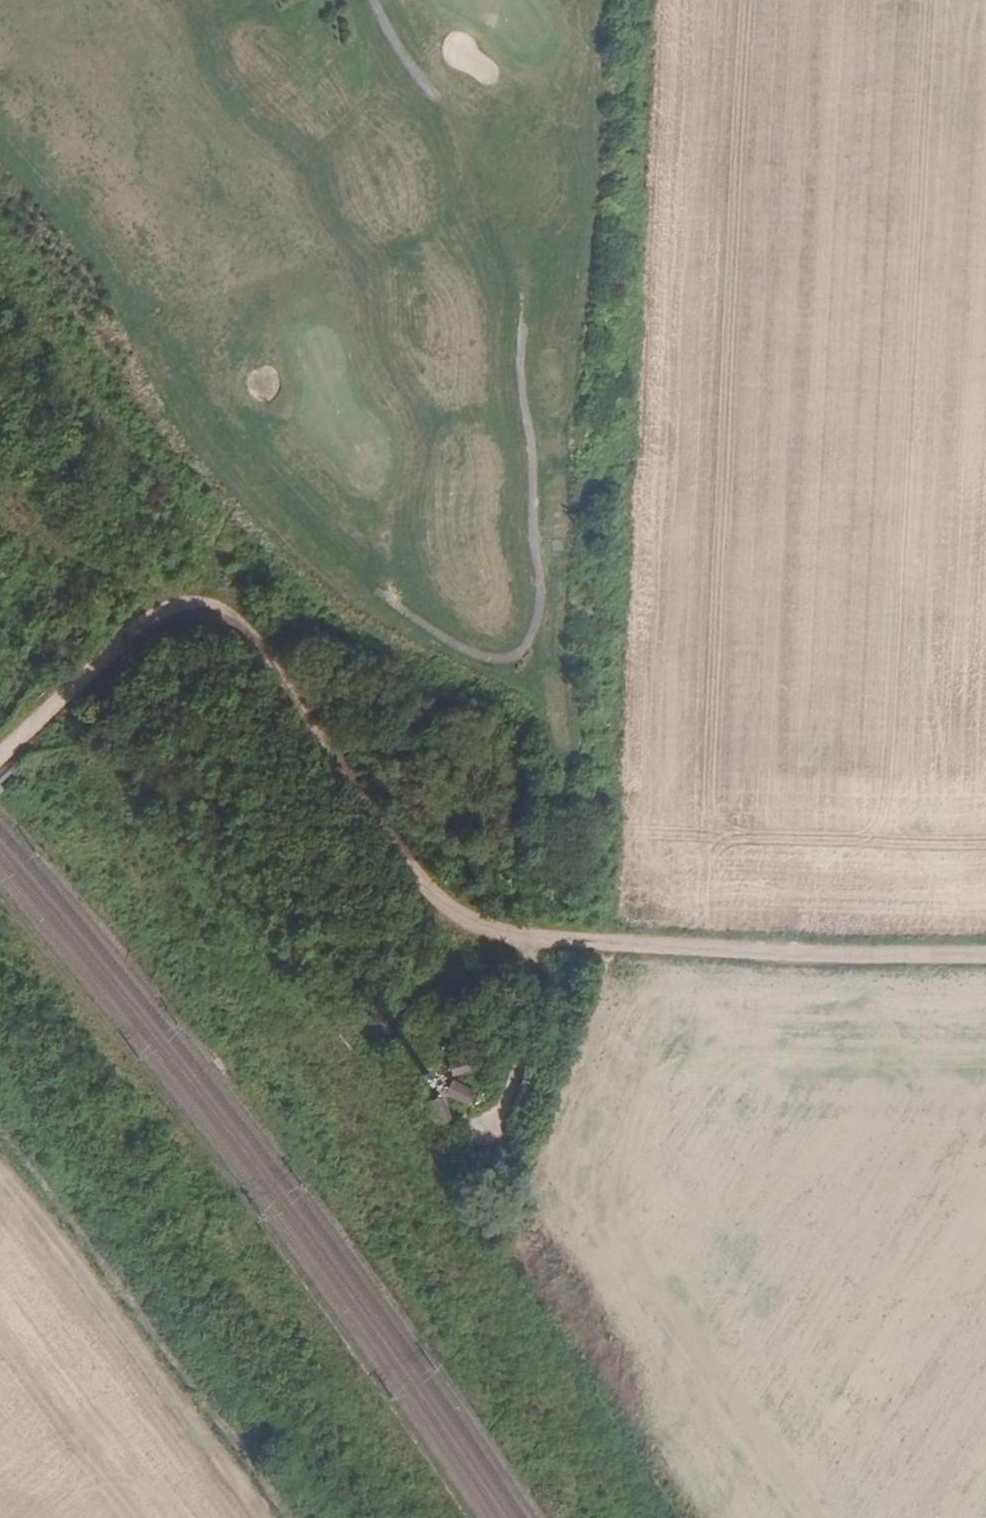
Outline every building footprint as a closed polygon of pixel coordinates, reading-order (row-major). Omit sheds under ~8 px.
[(247,383),(267,398),(278,384),(258,369),(247,383)] [(464,1057),(441,1090),(464,1106),(487,1073),(464,1057)] [(509,1058),(506,1067),(522,1073),(526,1063),(520,1061),(519,1062),(509,1058)] [(444,1094),(428,1099),(435,1123),(451,1118),(444,1094)]
